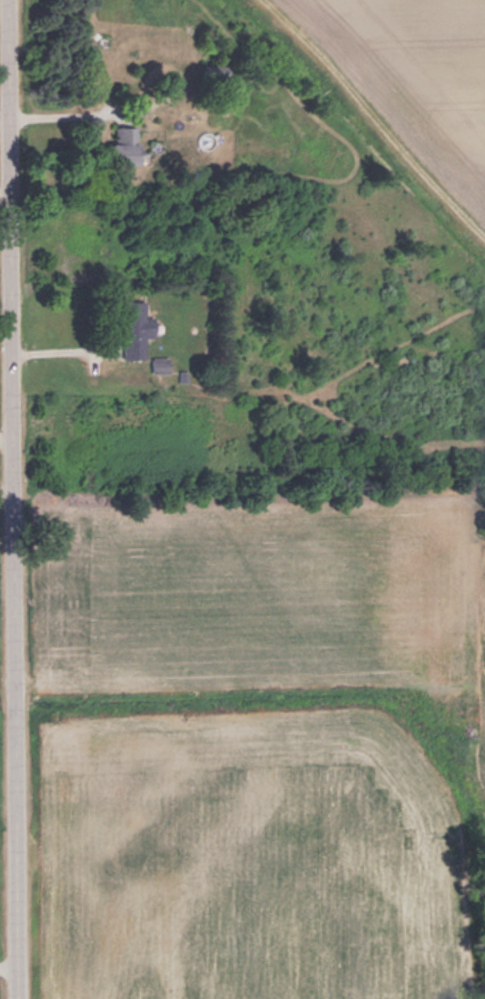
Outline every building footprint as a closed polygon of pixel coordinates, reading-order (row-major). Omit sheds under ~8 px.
[(112,126),(114,163),(143,162),(141,125),(112,126)] [(148,358),(148,336),(158,336),(158,320),(148,320),(148,300),(125,300),(125,358),(148,358)]
